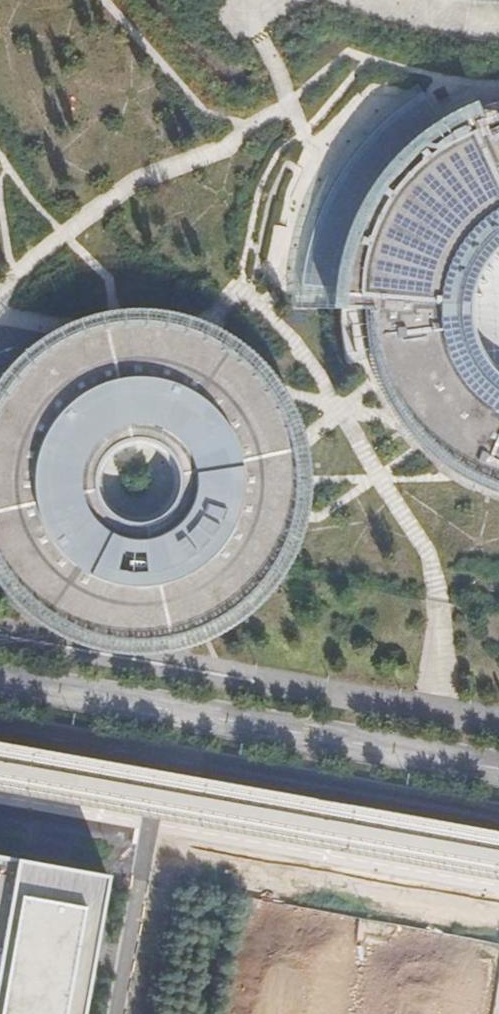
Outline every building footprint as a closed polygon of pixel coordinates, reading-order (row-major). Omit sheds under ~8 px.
[(488,131),(480,100),(405,146),(363,203),(345,246),(336,307),(365,311),(372,346),(392,395),(429,448),(482,485),(498,489),(498,381),(497,379),(476,343),(474,301),(492,263),(498,258),(498,126),(488,131)] [(294,421),(281,387),(242,344),(191,315),(147,306),(102,309),(76,316),(52,327),(6,363),(0,373),(0,582),(37,618),(90,643),(148,648),(205,633),(253,601),(288,555),(305,499),(302,441),(294,421)] [(0,856),(0,1013),(82,1013),(107,875),(0,856)]
